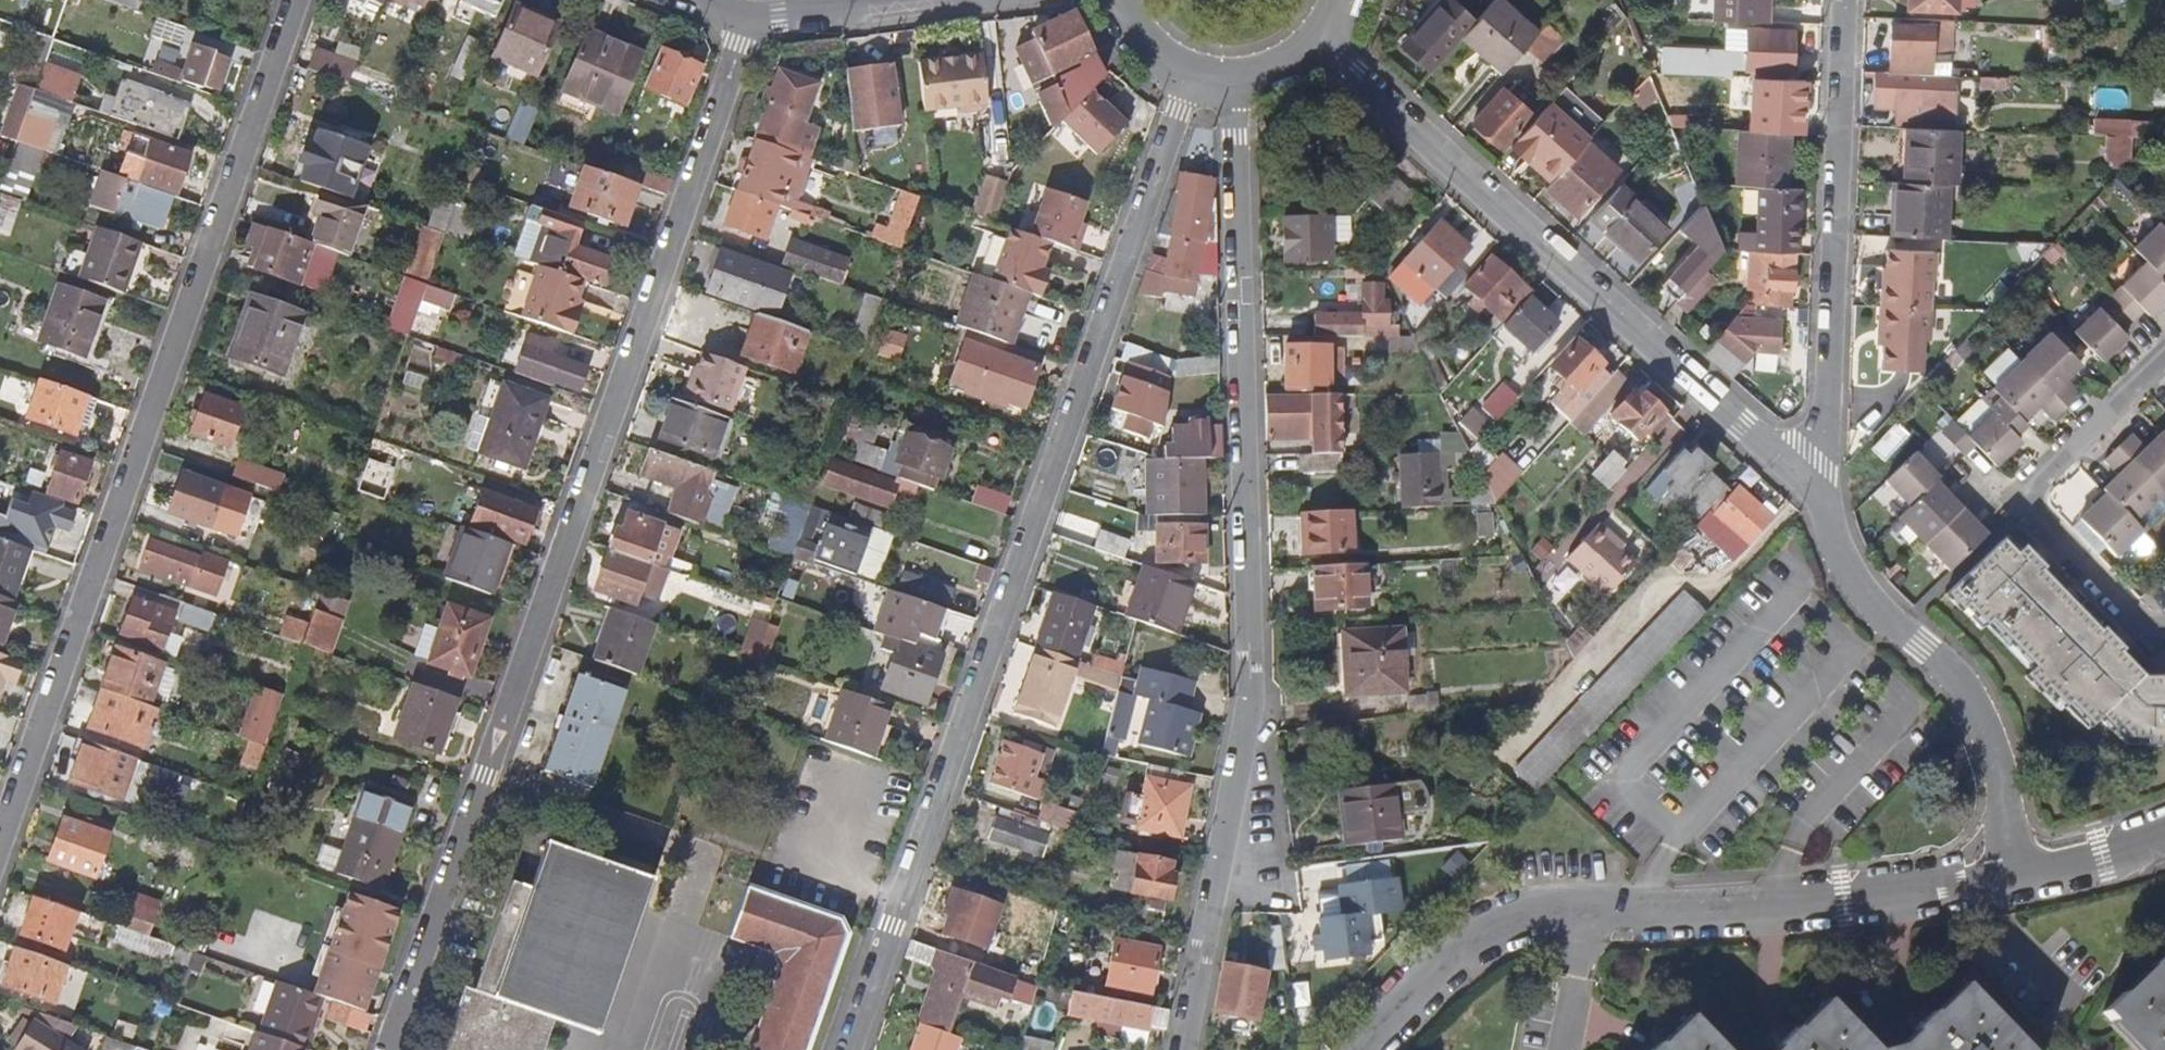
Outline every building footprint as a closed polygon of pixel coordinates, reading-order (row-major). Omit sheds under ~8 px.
[(458,5),(475,12),(480,0),(460,0),(458,5)] [(1423,71),(1457,34),(1470,19),(1450,0),(1441,0),(1397,46),(1423,71)] [(1502,65),(1520,45),(1534,29),(1503,0),(1488,0),(1470,19),(1457,34),(1472,49),(1478,43),(1502,65)] [(1706,21),(1771,23),(1772,0),(1707,0),(1706,21)] [(1956,0),(1907,0),(1907,13),(1955,15),(1955,8),(1956,0)] [(1955,8),(1974,9),(1974,0),(1956,0),(1955,8)] [(509,6),(487,57),(532,77),(555,25),(509,6)] [(1009,49),(1049,131),(1055,125),(1085,95),(1099,81),(1068,14),(1027,34),(1029,39),(1009,49)] [(181,44),(186,27),(158,17),(153,35),(181,44)] [(1560,38),(1542,21),(1534,29),(1520,45),(1537,62),(1560,38)] [(1889,24),(1887,74),(1888,74),(1929,76),(1931,25),(1889,24)] [(1663,49),(1662,74),(1734,77),(1734,69),(1787,71),(1789,31),(1745,29),(1744,52),(1663,49)] [(583,30),(555,93),(610,118),(639,55),(583,30)] [(67,102),(85,50),(54,39),(43,69),(36,91),(61,100),(67,102)] [(155,61),(151,73),(180,83),(181,80),(201,87),(203,84),(220,89),(230,60),(215,55),(217,50),(195,42),(184,71),(155,61)] [(352,65),(310,50),(303,71),(345,85),(354,66),(352,65)] [(935,62),(913,65),(921,114),(954,109),(960,114),(979,111),(984,105),(976,56),(954,59),(949,54),(938,56),(935,62)] [(659,55),(641,96),(679,112),(697,72),(659,55)] [(15,59),(7,81),(36,91),(43,69),(15,59)] [(886,65),(841,73),(852,137),(896,130),(886,65)] [(780,72),(756,141),(760,142),(794,154),(803,128),(818,85),(780,72)] [(1645,100),(1653,92),(1646,74),(1646,73),(1632,88),(1645,100)] [(1893,122),(1949,124),(1951,77),(1929,76),(1888,74),(1887,74),(1874,73),(1874,91),(1872,91),(1872,110),(1894,111),(1893,122)] [(1798,128),(1799,79),(1756,78),(1754,134),(1781,135),(1782,128),(1798,128)] [(1526,116),(1537,104),(1512,81),(1502,93),(1498,90),(1469,122),(1497,148),(1526,116)] [(123,84),(111,117),(179,141),(190,107),(123,84)] [(44,151),(61,100),(36,91),(24,125),(18,142),(44,151)] [(1085,95),(1055,125),(1090,160),(1125,125),(1114,113),(1108,118),(1100,110),(1085,95)] [(1511,138),(1552,176),(1583,141),(1543,103),(1511,138)] [(1105,105),(1100,110),(1108,118),(1114,113),(1105,105)] [(516,106),(502,140),(520,146),(534,114),(516,106)] [(2101,139),(2150,141),(2164,126),(2164,119),(2102,115),(2101,139)] [(1893,122),(1893,130),(1902,131),(1948,133),(1949,124),(1893,122)] [(823,136),(803,128),(794,154),(810,159),(812,160),(814,161),(823,136)] [(1952,190),(1954,133),(1948,133),(1902,131),(1900,188),(1939,189),(1952,190)] [(1784,162),(1786,136),(1781,135),(1754,134),(1735,133),(1733,186),(1754,187),(1783,189),(1785,168),(1777,168),(1778,162),(1784,162)] [(318,191),(346,201),(358,166),(359,167),(365,151),(316,134),(310,151),(301,148),(295,166),(294,166),(289,181),(318,191)] [(1504,145),(1545,183),(1552,176),(1511,138),(1504,145)] [(190,152),(152,139),(139,177),(178,190),(190,152)] [(1612,167),(1583,141),(1552,176),(1545,183),(1541,188),(1569,214),(1612,167)] [(44,151),(18,142),(0,192),(0,194),(26,203),(44,151)] [(737,177),(732,192),(739,194),(765,203),(774,207),(780,208),(793,213),(797,203),(812,160),(810,159),(794,154),(760,142),(754,160),(750,158),(743,179),(737,177)] [(620,227),(635,186),(604,175),(582,168),(567,209),(620,227)] [(1202,239),(1215,241),(1213,178),(1180,171),(1160,230),(1173,233),(1165,272),(1161,271),(1157,290),(1181,295),(1186,276),(1194,278),(1202,239)] [(646,173),(641,188),(664,196),(669,180),(646,173)] [(1412,194),(1390,174),(1368,196),(1391,217),(1412,194)] [(172,196),(140,185),(114,176),(103,210),(128,219),(160,230),(172,196)] [(1006,183),(986,177),(972,216),(994,224),(1006,183)] [(1588,214),(1603,229),(1628,252),(1657,221),(1632,198),(1617,183),(1588,214)] [(469,190),(460,186),(452,209),(435,203),(426,229),(459,240),(469,210),(463,208),(469,190)] [(1735,235),(1735,252),(1747,252),(1792,254),(1796,190),(1783,189),(1754,187),(1752,236),(1735,235)] [(1891,187),(1888,239),(1936,241),(1939,189),(1900,188),(1891,187)] [(1046,190),(1030,237),(1052,244),(1076,253),(1082,237),(1075,234),(1079,223),(1086,204),(1046,190)] [(343,257),(360,206),(346,201),(318,191),(312,211),(320,214),(310,245),(333,253),(343,257)] [(870,240),(897,249),(916,196),(900,191),(886,230),(875,226),(870,240)] [(768,241),(780,208),(774,207),(765,203),(739,194),(727,228),(768,241)] [(797,203),(793,213),(829,225),(833,215),(797,203)] [(533,225),(520,262),(529,265),(555,273),(557,267),(597,282),(604,263),(564,248),(573,223),(519,205),(515,218),(533,225)] [(1324,218),(1324,243),(1341,243),(1344,239),(1344,217),(1324,218)] [(1324,243),(1324,218),(1281,219),(1282,263),(1324,261),(1324,243)] [(1443,218),(1390,275),(1418,302),(1472,245),(1443,218)] [(2164,229),(2156,220),(2129,245),(2142,259),(2164,283),(2164,230),(2164,229)] [(1662,226),(1657,221),(1628,252),(1633,257),(1662,226)] [(1075,234),(1082,237),(1086,226),(1079,223),(1075,234)] [(333,253),(310,245),(252,225),(244,245),(250,247),(258,250),(251,269),(296,285),(303,267),(325,274),(333,253)] [(122,295),(140,243),(95,227),(78,280),(122,295)] [(1043,269),(1052,244),(1030,237),(1011,230),(993,282),(1030,295),(1042,299),(1051,272),(1043,269)] [(1660,285),(1675,299),(1694,278),(1719,251),(1711,231),(1660,285)] [(792,238),(783,265),(840,284),(849,257),(792,238)] [(243,267),(251,269),(258,250),(250,247),(243,267)] [(790,275),(719,251),(713,269),(717,270),(709,295),(775,318),(790,275)] [(1880,335),(1880,346),(1878,373),(1915,374),(1918,344),(1925,344),(1930,282),(1933,282),(1934,253),(1884,251),(1883,270),(1883,283),(1877,283),(1874,335),(1880,335)] [(1750,292),(1749,308),(1787,309),(1788,288),(1790,288),(1792,254),(1747,252),(1746,292),(1750,292)] [(1194,276),(1216,275),(1215,254),(1199,254),(1194,276)] [(1483,302),(1505,323),(1529,298),(1532,295),(1492,259),(1466,287),(1474,295),(1468,301),(1476,309),(1483,302)] [(2164,296),(2164,283),(2142,259),(2104,295),(2128,318),(2140,307),(2147,313),(2164,296)] [(558,333),(566,311),(559,309),(570,279),(555,273),(529,265),(511,316),(558,333)] [(973,275),(956,325),(1012,344),(1030,295),(993,282),(973,275)] [(1190,296),(1194,278),(1186,276),(1181,295),(1190,296)] [(1706,289),(1694,278),(1675,299),(1686,309),(1706,289)] [(566,311),(576,281),(570,279),(559,309),(566,311)] [(1310,314),(1310,335),(1390,333),(1390,319),(1380,319),(1378,293),(1373,293),(1372,279),(1353,280),(1355,313),(1310,314)] [(409,280),(391,332),(408,338),(420,304),(426,286),(409,280)] [(444,312),(450,295),(426,286),(420,304),(444,312)] [(39,343),(59,350),(81,358),(99,304),(58,289),(39,343)] [(279,375),(300,313),(248,294),(240,316),(244,317),(229,358),(279,375)] [(868,294),(855,332),(867,336),(880,298),(868,294)] [(2128,318),(2104,295),(2068,329),(2098,360),(2122,338),(2115,330),(2128,318)] [(1557,324),(1529,298),(1505,323),(1503,326),(1531,351),(1557,324)] [(108,307),(99,304),(81,358),(59,350),(56,357),(79,365),(77,368),(96,375),(100,362),(90,359),(108,307)] [(794,375),(808,333),(758,316),(743,358),(794,375)] [(1731,320),(1730,319),(1699,354),(1725,378),(1747,354),(1774,356),(1776,323),(1731,320)] [(855,332),(850,347),(862,351),(867,336),(855,332)] [(2049,336),(2063,350),(2067,346),(2053,332),(2049,336)] [(2049,336),(2021,362),(2063,406),(2076,394),(2063,380),(2079,366),(2063,350),(2049,336)] [(1130,342),(1125,358),(1138,362),(1168,373),(1174,357),(1130,342)] [(1575,344),(1552,368),(1570,385),(1578,392),(1598,371),(1601,368),(1575,344)] [(1966,352),(1958,344),(1952,350),(1960,358),(1966,352)] [(1016,419),(1033,369),(991,354),(965,345),(948,396),(1016,419)] [(1342,345),(1285,347),(1286,385),(1344,382),(1342,345)] [(521,349),(511,375),(547,388),(550,381),(579,391),(585,372),(521,349)] [(1954,365),(1960,358),(1952,350),(1946,357),(1954,365)] [(2006,377),(2021,362),(2009,350),(1994,365),(2006,377)] [(685,395),(731,411),(746,368),(700,352),(685,395)] [(1160,424),(1169,374),(1168,373),(1138,362),(1132,378),(1119,373),(1108,406),(1125,412),(1119,427),(1142,435),(1148,420),(1160,424)] [(2001,401),(2021,421),(2037,407),(2049,420),(2063,406),(2021,362),(2006,377),(1991,391),(2001,401)] [(1608,381),(1598,371),(1578,392),(1570,385),(1552,404),(1570,422),(1578,413),(1608,381)] [(1629,384),(1616,372),(1608,381),(1578,413),(1591,425),(1629,384)] [(72,435),(85,397),(40,381),(26,420),(72,435)] [(1498,418),(1520,394),(1505,381),(1484,404),(1498,418)] [(475,456),(518,470),(543,398),(500,384),(475,456)] [(1989,411),(2001,401),(1991,391),(1979,402),(1989,411)] [(1263,443),(1291,443),(1291,435),(1311,435),(1338,435),(1338,395),(1262,397),(1263,443)] [(189,437),(227,450),(241,410),(203,396),(196,415),(189,413),(187,420),(194,422),(189,437)] [(724,458),(736,421),(674,400),(662,437),(724,458)] [(1989,411),(1979,402),(1977,400),(1953,423),(1951,422),(1939,433),(1961,457),(1974,445),(1993,465),(2018,441),(2013,436),(2024,425),(2021,421),(2001,401),(1989,411)] [(1643,435),(1652,444),(1671,423),(1648,401),(1636,412),(1626,403),(1611,419),(1635,443),(1643,435)] [(1455,426),(1475,444),(1488,430),(1468,412),(1455,426)] [(1161,444),(1161,457),(1197,457),(1221,456),(1220,424),(1206,425),(1206,417),(1186,418),(1186,425),(1169,426),(1169,444),(1161,444)] [(1894,423),(1871,449),(1882,460),(1906,434),(1894,423)] [(904,432),(890,474),(936,490),(950,448),(904,432)] [(2115,449),(2158,493),(2164,486),(2164,439),(2161,434),(2144,451),(2129,435),(2115,449)] [(1311,443),(1311,454),(1338,454),(1338,435),(1311,435),(1311,443)] [(1153,458),(1161,457),(1161,444),(1156,444),(1153,458)] [(1480,480),(1495,463),(1475,444),(1467,453),(1480,480)] [(1666,488),(1699,518),(1706,511),(1725,491),(1702,470),(1708,463),(1692,447),(1681,459),(1675,455),(1661,469),(1673,481),(1666,488)] [(2103,491),(2130,519),(2158,493),(2115,449),(2103,461),(2118,476),(2103,491)] [(701,521),(717,473),(653,451),(645,476),(679,489),(672,511),(701,521)] [(1883,481),(1908,507),(1933,484),(1938,478),(1913,452),(1883,481)] [(1339,472),(1338,454),(1311,454),(1297,455),(1297,473),(1339,472)] [(1397,458),(1400,508),(1437,507),(1434,456),(1397,458)] [(1614,456),(1600,472),(1610,482),(1624,466),(1614,456)] [(1198,516),(1197,457),(1161,457),(1153,458),(1151,458),(1152,518),(1198,516)] [(50,493),(74,502),(87,467),(62,458),(50,493)] [(1152,518),(1151,458),(1144,458),(1145,518),(1152,518)] [(1520,476),(1500,458),(1495,463),(1480,480),(1493,506),(1520,476)] [(893,481),(833,460),(824,484),(884,505),(893,481)] [(226,463),(222,474),(256,486),(260,475),(226,463)] [(247,497),(180,474),(166,513),(233,537),(247,497)] [(1946,497),(1933,484),(1908,507),(1895,520),(1921,546),(1963,504),(1951,492),(1946,497)] [(978,487),(974,500),(1007,509),(1011,497),(978,487)] [(1743,544),(1768,516),(1738,488),(1712,516),(1743,544)] [(2130,519),(2103,491),(2100,488),(2086,501),(2091,507),(2078,520),(2113,557),(2141,531),(2130,519)] [(31,495),(28,502),(59,512),(61,506),(31,495)] [(498,512),(502,499),(493,496),(489,509),(498,512)] [(503,497),(502,499),(498,512),(489,509),(475,504),(467,526),(525,547),(533,523),(527,521),(529,515),(525,513),(527,506),(503,497)] [(856,500),(850,513),(879,526),(885,513),(856,500)] [(28,502),(13,544),(26,549),(44,555),(54,526),(67,531),(72,517),(59,512),(28,502)] [(1975,516),(1963,504),(1921,546),(1945,572),(1983,535),(1970,521),(1975,516)] [(1347,549),(1347,509),(1298,510),(1299,550),(1347,549)] [(699,527),(701,521),(672,511),(670,517),(699,527)] [(853,575),(869,526),(827,511),(810,561),(853,575)] [(1715,519),(1706,511),(1699,518),(1683,537),(1691,544),(1715,519)] [(619,531),(611,553),(651,567),(682,578),(686,564),(667,557),(676,531),(629,515),(623,533),(619,531)] [(1633,565),(1606,539),(1609,536),(1597,523),(1562,559),(1602,597),(1633,565)] [(1199,528),(1156,528),(1157,562),(1199,561),(1199,528)] [(490,598),(507,547),(461,531),(445,582),(490,598)] [(1103,533),(1098,549),(1127,559),(1133,544),(1103,533)] [(2005,534),(1997,541),(2011,554),(2018,547),(2005,534)] [(26,549),(13,544),(0,540),(0,598),(9,601),(26,549)] [(2000,631),(2010,642),(2059,595),(2038,573),(2040,570),(2018,547),(2011,554),(1997,541),(1941,596),(1954,610),(1960,604),(1980,625),(1990,615),(1999,624),(2000,631)] [(213,602),(226,563),(205,555),(201,567),(153,549),(145,571),(193,587),(191,594),(213,602)] [(636,608),(651,567),(611,553),(596,593),(636,608)] [(1364,602),(1363,561),(1310,562),(1311,604),(1364,602)] [(1142,564),(1125,613),(1134,616),(1170,629),(1187,579),(1142,564)] [(163,612),(167,598),(140,589),(124,637),(166,651),(171,636),(147,627),(154,608),(163,612)] [(317,605),(346,615),(351,600),(323,589),(317,605)] [(1053,589),(1033,646),(1036,647),(1077,660),(1096,603),(1053,589)] [(2021,677),(2035,692),(2041,687),(2061,709),(2072,698),(2080,706),(2081,715),(2091,726),(2098,719),(2140,678),(2116,654),(2118,651),(2098,631),(2095,633),(2059,595),(2010,642),(2017,651),(2027,651),(2037,661),(2026,672),(2021,677)] [(932,652),(945,611),(903,597),(890,639),(895,641),(879,688),(922,703),(939,655),(932,652)] [(13,603),(9,601),(0,598),(0,643),(13,603)] [(1560,767),(1602,722),(1702,616),(1683,598),(1517,774),(1536,793),(1560,767)] [(179,619),(211,629),(217,611),(185,601),(179,619)] [(1974,631),(1980,625),(1960,604),(1954,610),(1974,631)] [(641,676),(658,626),(614,611),(597,660),(641,676)] [(337,623),(312,614),(301,645),(327,654),(337,623)] [(461,615),(443,666),(465,674),(484,623),(461,615)] [(1990,615),(1980,625),(2003,649),(2010,642),(2000,631),(1999,624),(1990,615)] [(755,616),(744,644),(769,653),(780,625),(755,616)] [(1341,689),(1398,687),(1397,627),(1339,629),(1341,689)] [(2010,642),(2003,649),(2026,672),(2037,661),(2027,651),(2017,651),(2010,642)] [(1090,679),(1094,667),(1077,660),(1036,647),(1015,709),(1048,721),(1065,671),(1090,679)] [(122,653),(108,694),(153,710),(167,668),(122,653)] [(1,677),(12,681),(17,667),(0,661),(0,681),(1,677)] [(1119,674),(1118,675),(1190,688),(1192,678),(1142,664),(1138,678),(1119,674)] [(1185,706),(1190,688),(1118,675),(1115,688),(1134,692),(1150,697),(1138,742),(1186,754),(1198,710),(1185,706)] [(628,693),(592,680),(581,676),(547,772),(595,789),(628,693)] [(2109,731),(2116,724),(2127,735),(2140,735),(2140,745),(2164,744),(2164,677),(2140,678),(2098,719),(2109,731)] [(261,768),(285,691),(256,682),(240,734),(249,737),(241,762),(261,768)] [(456,699),(414,684),(395,739),(438,754),(456,699)] [(2056,714),(2061,709),(2041,687),(2035,692),(2056,714)] [(1116,736),(1122,737),(1134,692),(1115,688),(1104,732),(1116,736)] [(870,758),(888,706),(842,690),(824,742),(870,758)] [(145,751),(159,712),(153,710),(108,694),(104,692),(89,732),(145,751)] [(2072,698),(2061,709),(2084,732),(2091,726),(2081,715),(2080,706),(2072,698)] [(1062,711),(1057,725),(1067,729),(1072,714),(1062,711)] [(2116,724),(2109,731),(2123,745),(2140,745),(2140,735),(2127,735),(2116,724)] [(1116,736),(1104,732),(1099,752),(1111,754),(1116,736)] [(1035,798),(1041,778),(1029,774),(1040,741),(1023,736),(1020,745),(1002,739),(988,782),(1035,798)] [(118,800),(133,759),(82,741),(67,783),(118,800)] [(1052,745),(1040,741),(1029,774),(1041,778),(1052,745)] [(1175,782),(1178,768),(1148,762),(1142,796),(1128,793),(1123,819),(1136,821),(1136,825),(1180,834),(1190,785),(1175,782)] [(1348,844),(1401,838),(1397,810),(1428,806),(1427,799),(1425,793),(1422,787),(1419,782),(1342,791),(1348,844)] [(334,873),(333,878),(377,893),(404,812),(360,797),(340,857),(334,873)] [(1045,800),(1039,819),(1041,820),(1051,823),(1078,832),(1083,813),(1045,800)] [(1049,836),(996,817),(989,838),(1042,856),(1049,836)] [(1049,830),(1051,823),(1041,820),(1039,826),(1049,830)] [(110,839),(65,822),(48,867),(94,883),(110,839)] [(560,1013),(605,1029),(659,872),(550,833),(534,878),(518,872),(478,985),(467,981),(442,1049),(547,1049),(560,1013)] [(314,866),(334,873),(340,857),(320,850),(314,866)] [(1166,869),(1168,861),(1137,854),(1130,887),(1168,895),(1173,871),(1166,869)] [(848,931),(840,918),(748,885),(730,936),(769,949),(780,964),(750,1049),(806,1049),(848,931)] [(1399,885),(1358,890),(1362,917),(1320,923),(1326,958),(1366,952),(1366,943),(1386,939),(1382,912),(1402,910),(1399,885)] [(1008,905),(964,890),(950,933),(993,947),(1008,905)] [(1166,898),(1136,892),(1133,910),(1162,916),(1166,898)] [(129,901),(159,911),(162,903),(131,893),(129,901)] [(64,952),(77,913),(33,897),(20,936),(64,952)] [(341,1008),(357,1013),(372,971),(374,972),(380,957),(383,958),(398,916),(347,897),(311,997),(322,1001),(341,1008)] [(159,911),(129,901),(122,919),(153,930),(159,911)] [(1157,946),(1112,938),(1103,982),(1148,991),(1157,946)] [(1026,1014),(1031,1016),(1034,1004),(1040,983),(1040,981),(913,939),(906,957),(934,966),(942,975),(924,1024),(954,1034),(967,996),(999,1007),(1003,995),(1028,1003),(1026,1014)] [(18,950),(11,947),(0,980),(0,981),(7,983),(18,950)] [(57,1005),(69,968),(18,950),(7,983),(6,987),(57,1005)] [(2103,1012),(2132,1041),(2141,1049),(2164,1049),(2164,952),(2103,1012)] [(188,971),(198,975),(204,958),(193,954),(188,971)] [(1265,975),(1221,966),(1212,1015),(1255,1023),(1265,975)] [(357,1013),(363,1015),(378,973),(374,972),(372,971),(357,1013)] [(1063,988),(1040,983),(1034,1004),(1058,1009),(1063,988)] [(257,1034),(285,1044),(300,1049),(304,1049),(322,1001),(311,997),(276,984),(257,1034)] [(1966,985),(1934,1015),(1917,1032),(1904,1045),(1881,1049),(2029,1049),(1966,985)] [(1147,1024),(1165,1028),(1169,1009),(1075,989),(1070,1012),(1098,1017),(1098,1014),(1118,1018),(1117,1021),(1147,1028),(1147,1024)] [(1829,1000),(1797,1031),(1780,1048),(1777,1049),(1876,1049),(1829,1000)] [(359,1029),(364,1016),(363,1015),(357,1013),(341,1008),(336,1021),(359,1029)] [(1917,1032),(1934,1015),(1927,1008),(1910,1025),(1917,1032)] [(1692,1016),(1660,1047),(1657,1049),(1724,1049),(1692,1016)] [(81,1030),(44,1017),(36,1027),(20,1049),(19,1049),(74,1049),(69,1047),(81,1030)] [(20,1049),(36,1027),(27,1020),(11,1042),(20,1049)] [(962,1037),(954,1034),(924,1024),(915,1049),(958,1049),(962,1037)] [(1780,1048),(1797,1031),(1790,1024),(1773,1041),(1780,1048)] [(1027,1049),(1065,1049),(1068,1036),(1031,1030),(1027,1049)] [(285,1044),(257,1034),(255,1034),(249,1049),(300,1049),(285,1044)] [(135,1049),(106,1039),(102,1049),(134,1049),(135,1049)] [(1660,1047),(1653,1039),(1642,1049),(1657,1049),(1660,1047)] [(2132,1041),(2124,1049),(2125,1049),(2141,1049),(2132,1041)]
